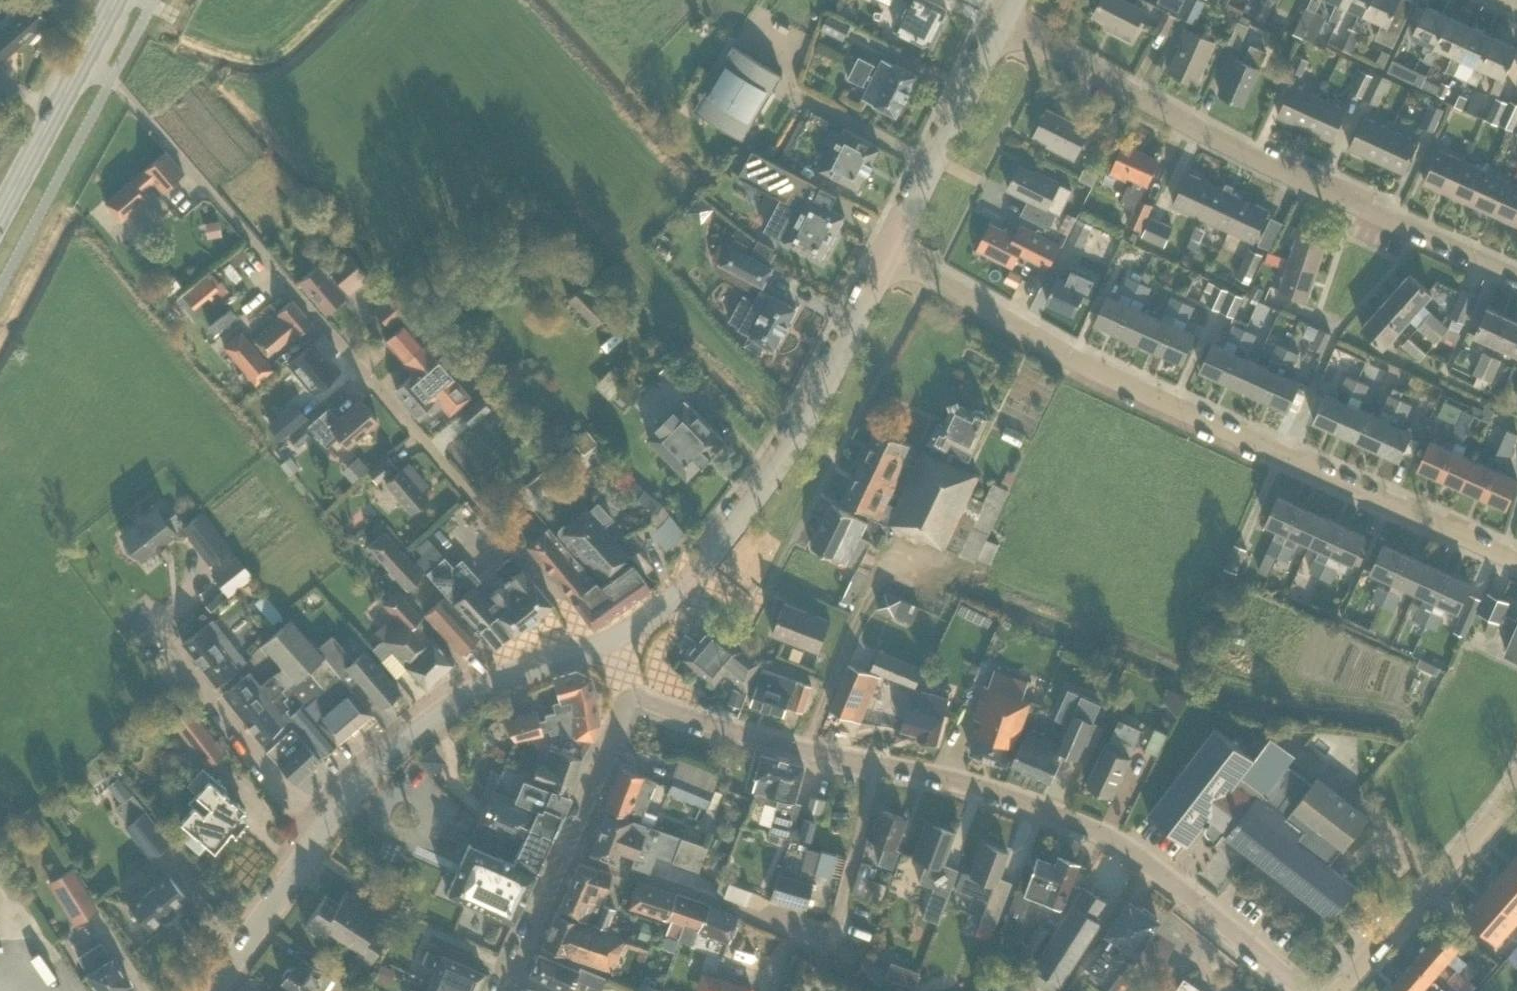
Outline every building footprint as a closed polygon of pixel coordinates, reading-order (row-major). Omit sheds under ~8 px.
[(930,0),(907,0),(910,1),(895,30),(924,44),(931,42),(930,41),(941,21),(944,19),(947,14),(946,10),(947,9),(930,0)] [(1145,11),(1124,0),(1102,0),(1094,15),(1115,26),(1113,31),(1130,40),(1145,11)] [(1158,1),(1179,12),(1185,0),(1158,0),(1158,1)] [(1207,1),(1205,0),(1187,0),(1179,15),(1195,23),(1207,1)] [(1244,10),(1265,21),(1276,0),(1249,0),(1244,10)] [(1296,33),(1304,37),(1312,20),(1314,16),(1313,15),(1315,11),(1316,11),(1321,0),(1311,0),(1296,33)] [(1344,0),(1333,0),(1337,2),(1330,18),(1338,22),(1346,6),(1342,4),(1344,0)] [(1360,32),(1361,32),(1368,16),(1365,14),(1371,0),(1344,0),(1342,4),(1346,6),(1360,12),(1353,28),(1350,35),(1357,38),(1360,32)] [(1368,16),(1382,22),(1375,38),(1391,46),(1393,47),(1414,1),(1412,0),(1371,0),(1365,14),(1368,16)] [(1427,52),(1423,60),(1432,64),(1439,48),(1435,46),(1449,17),(1426,6),(1412,36),(1426,42),(1422,50),(1427,52)] [(1167,35),(1176,17),(1164,11),(1154,29),(1167,35)] [(1248,26),(1252,18),(1241,13),(1238,21),(1228,43),(1239,48),(1249,26),(1248,26)] [(843,41),(851,25),(829,14),(821,30),(843,41)] [(1458,57),(1472,27),(1449,17),(1435,46),(1439,48),(1453,54),(1446,71),(1454,74),(1461,58),(1458,57)] [(1312,20),(1304,37),(1313,41),(1321,24),(1312,20)] [(1481,67),(1494,37),(1472,27),(1458,57),(1461,58),(1476,65),(1468,81),(1477,85),(1484,68),(1481,67)] [(1196,83),(1215,42),(1186,30),(1179,44),(1181,45),(1169,71),(1196,83)] [(1484,68),(1498,75),(1491,91),(1499,95),(1507,78),(1504,76),(1516,49),(1516,48),(1494,37),(1481,67),(1484,68)] [(733,45),(695,108),(744,138),(782,75),(733,45)] [(1259,69),(1267,52),(1251,45),(1244,62),(1234,57),(1227,73),(1228,74),(1220,94),(1244,105),(1260,69),(1259,69)] [(1385,64),(1390,53),(1383,49),(1377,60),(1385,64)] [(1290,68),(1301,74),(1308,59),(1297,54),(1290,68)] [(879,65),(859,55),(848,78),(868,88),(863,97),(874,103),(874,104),(897,116),(905,99),(906,99),(910,91),(909,91),(917,74),(894,63),(894,64),(883,58),(879,65)] [(1393,59),(1388,70),(1401,77),(1407,65),(1393,59)] [(1374,75),(1361,68),(1350,91),(1363,97),(1374,75)] [(1376,71),(1374,75),(1363,97),(1378,105),(1391,78),(1376,71)] [(1445,98),(1451,85),(1441,80),(1438,87),(1429,83),(1426,89),(1445,98)] [(1394,81),(1390,89),(1406,97),(1409,89),(1394,81)] [(1305,129),(1320,96),(1293,84),(1278,116),(1305,129)] [(1462,109),(1468,97),(1460,93),(1455,105),(1462,109)] [(1320,96),(1305,129),(1332,141),(1346,109),(1320,96)] [(1497,124),(1507,102),(1496,97),(1486,119),(1497,124)] [(1516,119),(1516,103),(1510,100),(1499,124),(1512,130),(1516,119)] [(1471,101),(1467,110),(1476,114),(1480,107),(1480,105),(1471,101)] [(1436,132),(1446,109),(1430,102),(1420,125),(1436,132)] [(1074,159),(1088,130),(1047,110),(1035,135),(1056,146),(1054,149),(1074,159)] [(1377,161),(1391,129),(1365,117),(1350,149),(1377,161)] [(860,187),(867,173),(870,173),(874,166),(872,163),(880,149),(879,146),(879,147),(843,127),(840,133),(832,128),(825,142),(833,146),(821,169),(858,188),(860,187)] [(1391,129),(1377,161),(1403,173),(1418,141),(1391,129)] [(1516,141),(1516,135),(1510,131),(1506,139),(1516,144),(1516,141)] [(1127,175),(1134,178),(1131,186),(1128,185),(1119,204),(1133,210),(1127,224),(1141,230),(1153,205),(1140,199),(1158,159),(1124,144),(1111,173),(1125,179),(1127,175)] [(792,171),(753,150),(739,175),(781,198),(764,229),(821,260),(845,215),(830,207),(837,193),(822,185),(821,186),(792,171)] [(1449,194),(1464,161),(1439,150),(1424,183),(1449,194)] [(183,172),(166,151),(149,166),(143,171),(142,170),(104,202),(120,221),(145,199),(140,193),(149,186),(158,195),(167,187),(167,186),(183,172)] [(1473,205),(1488,172),(1464,161),(1449,194),(1473,205)] [(1040,176),(1020,166),(1008,189),(1028,199),(1021,214),(1050,229),(1057,214),(1060,216),(1073,190),(1059,183),(1060,183),(1041,173),(1040,176)] [(1093,186),(1098,175),(1084,168),(1079,179),(1093,186)] [(1497,216),(1512,183),(1488,172),(1473,205),(1497,216)] [(1200,218),(1214,187),(1200,181),(1201,179),(1189,173),(1174,205),(1200,218)] [(1512,183),(1497,216),(1516,225),(1516,185),(1512,183)] [(1227,230),(1241,199),(1242,198),(1229,192),(1229,194),(1214,187),(1200,218),(1227,230)] [(700,199),(690,211),(701,220),(711,209),(700,199)] [(1241,199),(1227,230),(1253,242),(1268,210),(1256,204),(1255,206),(1241,199)] [(1151,216),(1142,236),(1165,247),(1174,227),(1151,216)] [(1083,247),(1093,225),(1078,218),(1068,240),(1083,247)] [(208,238),(221,235),(218,220),(205,222),(208,238)] [(1061,244),(1020,223),(1015,234),(1011,231),(1010,234),(991,224),(978,248),(1013,266),(1018,254),(1049,269),(1061,244)] [(1200,241),(1205,230),(1196,226),(1191,237),(1200,241)] [(1290,259),(1317,269),(1328,237),(1300,228),(1300,229),(1295,227),(1293,235),(1297,236),(1290,259)] [(669,253),(673,246),(661,239),(657,247),(669,253)] [(752,252),(768,261),(774,249),(758,240),(752,252)] [(764,286),(773,268),(730,245),(721,263),(764,286)] [(1249,283),(1263,254),(1249,247),(1235,277),(1249,283)] [(1106,265),(1111,254),(1099,249),(1094,260),(1106,265)] [(368,277),(344,250),(322,270),(318,265),(299,281),(326,313),(345,297),(342,294),(346,291),(348,294),(368,277)] [(1317,269),(1290,259),(1285,258),(1283,265),(1287,267),(1279,290),(1307,300),(1317,269)] [(183,289),(196,305),(226,282),(213,266),(183,289)] [(1017,287),(1023,276),(1010,269),(1005,281),(1017,287)] [(1085,290),(1090,279),(1072,271),(1066,282),(1057,277),(1046,301),(1075,314),(1086,290),(1085,290)] [(1139,342),(1151,315),(1140,310),(1150,286),(1147,285),(1152,274),(1145,271),(1140,282),(1117,332),(1139,342)] [(1410,273),(1393,291),(1416,311),(1423,304),(1432,293),(1410,273)] [(1140,282),(1129,277),(1119,300),(1107,295),(1095,323),(1117,332),(1140,282)] [(1219,310),(1228,290),(1215,284),(1206,304),(1219,310)] [(593,326),(609,311),(582,285),(567,300),(593,326)] [(796,308),(772,295),(771,296),(760,290),(754,300),(744,295),(730,321),(740,327),(739,329),(751,335),(745,345),(762,354),(767,345),(774,348),(796,308)] [(1234,317),(1242,296),(1230,291),(1221,311),(1234,317)] [(1409,319),(1416,311),(1393,291),(1378,309),(1400,329),(1409,319)] [(1462,291),(1450,317),(1463,323),(1475,297),(1462,291)] [(388,327),(405,313),(390,296),(374,310),(388,327)] [(1160,352),(1183,301),(1172,296),(1162,320),(1151,315),(1139,342),(1160,352)] [(267,356),(290,336),(293,338),(311,322),(292,299),(277,312),(280,316),(254,338),(264,352),(267,356)] [(1183,301),(1160,352),(1182,362),(1195,334),(1184,330),(1194,306),(1183,301)] [(1423,304),(1416,311),(1425,319),(1432,312),(1423,304)] [(1497,345),(1509,318),(1487,307),(1475,335),(1487,340),(1497,345)] [(1384,347),(1400,329),(1378,309),(1361,327),(1384,347)] [(1416,311),(1409,319),(1418,327),(1425,319),(1416,311)] [(1432,312),(1425,319),(1442,335),(1457,342),(1461,333),(1449,327),(1432,312)] [(1509,318),(1497,345),(1516,354),(1516,321),(1509,318)] [(1425,319),(1418,327),(1436,342),(1440,338),(1442,335),(1425,319)] [(449,414),(469,396),(405,322),(384,340),(413,373),(398,387),(402,391),(397,395),(415,415),(418,418),(429,409),(431,412),(440,404),(449,414)] [(1223,380),(1245,329),(1234,324),(1224,348),(1213,343),(1201,370),(1223,380)] [(1323,352),(1331,333),(1319,328),(1311,347),(1323,352)] [(1244,390),(1256,362),(1246,358),(1257,334),(1245,329),(1223,380),(1244,390)] [(255,383),(273,369),(261,355),(260,354),(241,331),(224,346),(243,368),(255,383)] [(348,362),(323,334),(315,341),(317,343),(300,358),(297,355),(292,359),(296,364),(301,360),(322,384),(330,393),(347,379),(339,369),(348,362)] [(1419,361),(1426,353),(1409,337),(1402,345),(1419,361)] [(1282,363),(1265,399),(1288,409),(1300,382),(1289,377),(1300,353),(1299,353),(1303,345),(1292,340),(1288,348),(1282,363)] [(1288,348),(1277,343),(1270,358),(1282,363),(1288,348)] [(1473,373),(1478,375),(1482,377),(1492,355),(1483,351),(1473,373)] [(1478,375),(1474,385),(1485,390),(1489,380),(1491,381),(1501,359),(1492,355),(1482,377),(1478,375)] [(1358,380),(1366,362),(1355,357),(1347,375),(1358,380)] [(1265,399),(1282,363),(1270,358),(1267,367),(1256,362),(1244,390),(1265,399)] [(678,389),(687,380),(670,362),(661,371),(678,389)] [(1351,394),(1358,380),(1347,375),(1341,390),(1351,394)] [(1357,440),(1369,413),(1358,408),(1368,385),(1358,380),(1351,394),(1347,404),(1335,431),(1357,440)] [(1401,399),(1404,392),(1393,387),(1390,394),(1401,399)] [(1335,431),(1347,404),(1325,394),(1313,421),(1335,431)] [(1378,450),(1401,399),(1390,394),(1379,418),(1369,413),(1357,440),(1378,450)] [(480,397),(460,414),(471,426),(491,409),(480,397)] [(1401,399),(1378,450),(1400,460),(1403,453),(1410,438),(1412,433),(1401,428),(1412,404),(1401,399)] [(689,478),(726,441),(685,400),(648,437),(689,478)] [(1455,423),(1462,408),(1445,400),(1438,415),(1455,423)] [(377,422),(359,401),(339,419),(328,407),(307,426),(326,447),(339,436),(348,446),(377,422)] [(294,403),(269,424),(281,438),(305,417),(294,403)] [(923,450),(896,506),(889,521),(945,548),(975,562),(977,558),(990,564),(999,545),(987,539),(1009,491),(1000,486),(993,483),(984,501),(971,494),(979,476),(946,461),(951,451),(969,460),(973,450),(974,451),(989,418),(988,417),(986,413),(978,409),(974,410),(972,410),(960,405),(959,403),(951,406),(951,408),(943,425),(938,423),(929,441),(934,444),(930,453),(923,450)] [(1482,418),(1485,409),(1474,404),(1470,413),(1476,415),(1482,418)] [(1464,410),(1457,424),(1469,430),(1476,415),(1470,413),(1464,410)] [(1457,441),(1463,444),(1469,430),(1457,424),(1451,438),(1456,440),(1457,441)] [(298,447),(310,436),(301,426),(288,436),(298,447)] [(583,453),(597,442),(585,428),(572,439),(583,453)] [(882,482),(894,487),(899,479),(896,478),(912,445),(877,428),(854,475),(879,487),(882,482)] [(1516,439),(1516,434),(1507,429),(1501,443),(1513,449),(1516,439)] [(1410,438),(1403,453),(1411,457),(1418,441),(1410,438)] [(1431,441),(1418,468),(1441,478),(1453,451),(1431,441)] [(1441,478),(1462,488),(1474,461),(1462,455),(1467,445),(1463,444),(1457,441),(1453,451),(1441,478)] [(1513,449),(1501,443),(1494,458),(1500,460),(1506,463),(1513,449)] [(289,476),(300,467),(290,455),(279,463),(289,476)] [(377,483),(397,466),(387,455),(367,472),(377,483)] [(1484,497),(1506,507),(1516,483),(1516,480),(1504,474),(1508,464),(1506,463),(1500,460),(1496,470),(1484,497)] [(1496,470),(1474,461),(1462,488),(1484,497),(1496,470)] [(385,482),(410,512),(427,497),(421,489),(426,485),(408,463),(385,482)] [(888,502),(894,487),(882,482),(879,487),(854,475),(843,499),(889,521),(896,506),(888,502)] [(1277,557),(1300,507),(1278,496),(1266,524),(1277,529),(1273,538),(1273,537),(1258,570),(1267,574),(1275,556),(1277,557)] [(612,518),(597,503),(588,512),(586,509),(569,525),(568,524),(563,523),(559,528),(559,533),(599,579),(628,554),(602,527),(612,518)] [(833,504),(822,525),(867,547),(870,543),(860,538),(867,525),(879,531),(874,541),(882,544),(890,527),(858,511),(856,515),(833,504)] [(1309,543),(1322,516),(1300,507),(1277,557),(1288,562),(1299,539),(1309,543)] [(164,521),(155,508),(145,516),(144,514),(134,522),(136,524),(122,535),(126,540),(123,542),(127,550),(134,556),(137,554),(141,558),(154,548),(156,551),(164,544),(162,541),(171,534),(174,538),(182,539),(187,534),(210,562),(228,548),(201,513),(185,525),(175,512),(164,521)] [(653,527),(667,544),(688,527),(674,510),(653,527)] [(1320,576),(1343,526),(1322,516),(1309,543),(1321,549),(1317,558),(1315,557),(1309,571),(1320,576)] [(859,564),(867,547),(822,525),(812,546),(835,558),(834,559),(836,563),(842,566),(846,564),(847,564),(857,568),(859,564)] [(1343,526),(1320,576),(1331,581),(1342,558),(1353,563),(1365,536),(1343,526)] [(571,600),(595,583),(548,529),(527,547),(571,600)] [(404,554),(383,531),(368,546),(389,569),(388,570),(407,589),(423,574),(405,554),(404,554)] [(464,614),(462,616),(480,636),(475,641),(481,647),(506,627),(512,635),(526,623),(526,624),(528,622),(530,626),(539,619),(536,615),(538,614),(537,614),(551,603),(522,567),(489,594),(485,597),(474,585),(479,581),(461,560),(452,567),(426,538),(417,546),(415,548),(421,554),(414,560),(426,572),(426,573),(464,614)] [(1236,573),(1247,549),(1234,544),(1224,568),(1225,568),(1235,573),(1236,573)] [(1383,544),(1371,572),(1393,582),(1405,554),(1383,544)] [(240,548),(214,565),(230,590),(257,572),(240,548)] [(1414,591),(1427,564),(1405,554),(1389,590),(1382,605),(1394,610),(1404,587),(1414,591)] [(1436,601),(1448,574),(1427,564),(1414,591),(1436,601)] [(595,583),(571,600),(594,630),(650,589),(635,569),(634,570),(630,565),(599,588),(595,583)] [(1232,580),(1235,573),(1225,568),(1222,575),(1232,580)] [(843,599),(854,604),(867,575),(856,570),(843,599)] [(1432,610),(1425,624),(1436,629),(1447,606),(1458,611),(1470,584),(1448,574),(1436,601),(1432,610)] [(1378,585),(1371,600),(1382,605),(1389,590),(1378,585)] [(382,602),(400,623),(371,649),(395,677),(406,667),(424,687),(426,686),(430,685),(434,682),(435,678),(452,661),(419,620),(422,617),(397,591),(382,602)] [(1480,613),(1500,622),(1510,600),(1490,591),(1480,613)] [(912,622),(919,607),(901,599),(885,592),(878,608),(912,622)] [(1472,622),(1482,600),(1470,594),(1460,616),(1472,622)] [(480,636),(462,616),(444,596),(424,614),(461,654),(475,641),(480,636)] [(819,652),(831,621),(785,603),(773,634),(819,652)] [(265,613),(273,622),(282,615),(274,605),(265,613)] [(1414,619),(1425,624),(1432,610),(1421,605),(1414,619)] [(1516,631),(1516,619),(1505,613),(1500,623),(1506,626),(1516,631)] [(204,671),(235,647),(213,619),(182,643),(204,671)] [(293,720),(322,754),(323,754),(372,713),(353,690),(352,691),(339,676),(339,675),(323,656),(290,619),(262,644),(283,667),(260,686),(249,672),(222,693),(260,742),(264,739),(289,719),(293,720)] [(1485,631),(1494,635),(1499,623),(1490,619),(1485,631)] [(759,663),(745,651),(749,646),(739,638),(735,642),(714,624),(695,647),(691,647),(686,652),(687,656),(685,658),(706,676),(707,675),(715,682),(724,670),(748,693),(759,663)] [(1516,631),(1506,653),(1516,658),(1516,631)] [(235,647),(204,671),(216,685),(246,661),(235,647)] [(348,664),(334,648),(325,656),(350,685),(357,679),(380,706),(399,690),(365,650),(348,664)] [(880,650),(871,669),(916,687),(923,669),(880,650)] [(1437,675),(1441,666),(1421,657),(1417,665),(1437,675)] [(861,721),(879,677),(849,664),(831,709),(861,721)] [(804,708),(806,702),(811,685),(763,669),(751,704),(784,715),(788,703),(804,708)] [(1022,698),(1028,681),(995,670),(989,687),(985,686),(974,718),(982,721),(971,753),(1007,765),(1018,733),(1020,734),(1031,700),(1022,698)] [(591,678),(576,671),(552,678),(559,701),(552,703),(555,712),(544,715),(546,719),(539,721),(536,710),(502,720),(515,740),(542,734),(541,731),(549,729),(550,734),(559,731),(561,737),(575,735),(575,738),(593,739),(599,724),(595,692),(591,678)] [(1115,690),(1119,682),(1096,671),(1092,679),(1115,690)] [(716,702),(723,693),(714,686),(707,695),(716,702)] [(914,687),(901,729),(919,734),(918,738),(937,744),(946,714),(945,714),(949,696),(916,687),(914,687)] [(741,707),(746,692),(734,688),(729,703),(741,707)] [(209,765),(225,753),(189,707),(173,719),(209,765)] [(1022,741),(1011,764),(1051,781),(1061,758),(1059,757),(1061,752),(1078,759),(1094,722),(1073,714),(1059,746),(1045,740),(1045,734),(1033,729),(1030,732),(1028,732),(1023,741),(1022,741)] [(319,757),(322,754),(293,720),(289,719),(264,739),(271,745),(266,750),(280,766),(294,781),(319,758),(319,757)] [(1128,757),(1141,730),(1120,720),(1107,748),(1105,747),(1087,785),(1112,797),(1130,758),(1128,757)] [(1168,733),(1155,728),(1146,748),(1158,753),(1168,733)] [(1271,737),(1254,759),(1215,729),(1148,815),(1188,845),(1208,819),(1210,820),(1208,823),(1207,825),(1206,827),(1206,830),(1206,831),(1207,834),(1208,835),(1217,842),(1225,832),(1227,834),(1226,836),(1332,918),(1356,887),(1328,865),(1342,847),(1344,848),(1367,817),(1317,778),(1312,784),(1287,765),(1295,755),(1271,737)] [(570,792),(582,758),(549,748),(543,765),(537,763),(532,779),(570,792)] [(778,759),(763,755),(760,754),(760,757),(754,778),(755,778),(751,790),(778,798),(768,832),(769,833),(767,841),(778,843),(780,836),(790,839),(800,803),(793,801),(796,789),(797,789),(803,766),(786,761),(786,760),(778,758),(778,759)] [(240,830),(245,824),(245,820),(246,818),(239,812),(243,808),(223,790),(225,787),(202,767),(187,784),(196,793),(188,802),(192,806),(180,820),(188,827),(182,834),(200,850),(206,843),(214,849),(231,829),(234,832),(236,830),(240,830)] [(534,873),(537,868),(540,867),(543,861),(541,858),(552,835),(534,828),(542,809),(514,799),(514,798),(494,789),(501,772),(492,768),(478,799),(486,803),(478,823),(477,824),(506,836),(504,841),(508,842),(505,849),(516,854),(512,863),(534,873)] [(652,826),(656,816),(644,810),(655,782),(619,768),(604,808),(652,826)] [(706,809),(714,788),(675,772),(667,792),(706,809)] [(150,858),(171,841),(119,776),(107,785),(120,802),(114,807),(127,824),(125,827),(150,858)] [(534,828),(552,835),(552,836),(553,833),(556,833),(562,818),(560,816),(561,814),(561,813),(568,797),(550,789),(550,790),(522,779),(514,798),(514,799),(542,809),(534,828)] [(822,815),(826,799),(809,795),(805,811),(822,815)] [(891,868),(898,850),(894,849),(905,818),(879,808),(867,839),(884,845),(878,863),(891,868)] [(697,871),(706,847),(607,811),(591,853),(614,861),(618,851),(635,857),(631,867),(648,874),(655,855),(697,871)] [(809,840),(814,821),(804,818),(798,837),(809,840)] [(513,922),(534,873),(512,863),(516,854),(505,849),(508,842),(504,841),(506,836),(477,824),(478,823),(475,822),(466,842),(469,843),(447,892),(513,922)] [(938,831),(924,825),(912,858),(925,863),(923,869),(928,871),(923,884),(933,887),(921,918),(937,924),(958,870),(942,864),(954,832),(940,826),(938,831)] [(716,848),(720,839),(712,835),(708,844),(716,848)] [(807,842),(803,864),(832,869),(836,847),(807,842)] [(993,928),(999,910),(1010,882),(997,877),(1007,852),(982,842),(970,876),(993,885),(973,937),(986,942),(992,928),(993,928)] [(1505,867),(1516,878),(1516,853),(1505,867)] [(1060,907),(1076,864),(1057,856),(1054,865),(1036,858),(1033,867),(1028,866),(1015,898),(1011,896),(1008,906),(1010,906),(1005,922),(1018,927),(1024,911),(1031,892),(1042,897),(1041,899),(1060,907)] [(879,902),(886,885),(866,877),(871,864),(861,860),(851,891),(879,902)] [(606,929),(609,921),(614,909),(603,904),(607,895),(602,893),(603,892),(606,891),(609,885),(607,882),(610,873),(578,862),(557,911),(606,929)] [(1505,867),(1485,890),(1516,918),(1516,878),(1505,867)] [(75,923),(96,909),(70,869),(50,882),(75,923)] [(165,921),(176,912),(174,909),(187,898),(166,872),(128,903),(149,929),(162,918),(165,921)] [(770,899),(805,909),(812,883),(777,873),(770,899)] [(666,919),(676,894),(637,881),(628,907),(666,919)] [(722,896),(746,905),(751,891),(728,882),(722,896)] [(1068,968),(1098,921),(1094,919),(1105,901),(1082,887),(1031,967),(1033,969),(1026,978),(1046,990),(1050,990),(1055,983),(1057,984),(1068,968)] [(326,893),(304,925),(318,935),(324,927),(341,938),(358,950),(352,958),(366,967),(388,935),(375,926),(380,919),(383,914),(370,905),(356,926),(346,919),(360,898),(347,890),(338,903),(326,893)] [(1498,943),(1516,921),(1516,918),(1485,890),(1465,914),(1498,943)] [(677,938),(676,939),(692,944),(697,930),(727,941),(736,917),(709,907),(710,906),(676,894),(666,919),(670,921),(681,924),(677,938)] [(1116,948),(1121,941),(1133,950),(1156,916),(1141,905),(1138,910),(1127,902),(1107,932),(1108,933),(1103,939),(1100,937),(1082,964),(1100,976),(1118,950),(1116,948)] [(624,937),(557,912),(542,946),(566,955),(611,970),(621,945),(646,954),(650,944),(625,935),(624,937)] [(650,943),(656,926),(643,921),(637,938),(650,943)] [(670,921),(666,934),(677,938),(681,924),(670,921)] [(1037,950),(1049,931),(1037,923),(1025,942),(1026,942),(1022,949),(1032,956),(1037,949),(1037,950)] [(1428,944),(1447,962),(1454,953),(1464,943),(1444,926),(1428,944)] [(101,942),(77,957),(88,973),(86,974),(97,990),(121,990),(120,989),(129,983),(112,957),(111,958),(101,942)] [(1431,979),(1447,962),(1428,944),(1412,962),(1431,979)] [(453,990),(476,990),(484,973),(441,955),(441,956),(426,949),(421,962),(436,968),(430,981),(453,990)] [(1454,953),(1447,962),(1459,972),(1462,968),(1466,963),(1454,953)] [(570,968),(539,954),(529,975),(566,990),(570,990),(575,979),(601,990),(606,979),(580,968),(578,971),(570,968)] [(804,982),(810,961),(798,958),(792,978),(804,982)] [(302,959),(296,968),(292,966),(282,981),(294,989),(293,990),(308,990),(313,984),(323,990),(331,979),(321,972),(302,959)] [(1468,980),(1469,979),(1478,969),(1468,961),(1466,963),(1462,968),(1459,972),(1468,980)] [(1431,979),(1412,962),(1397,980),(1408,990),(1428,990),(1424,987),(1431,979)] [(388,984),(395,969),(382,963),(375,978),(388,984)] [(904,968),(900,981),(913,986),(918,973),(904,968)] [(1459,972),(1450,982),(1461,990),(1472,990),(1476,986),(1469,979),(1468,980),(1459,972)] [(782,981),(765,975),(760,990),(779,990),(782,981)] [(1180,976),(1170,990),(1203,990),(1180,976)] [(711,990),(750,990),(751,988),(715,977),(711,990)] [(703,986),(681,979),(677,990),(678,990),(702,990),(703,986)] [(350,980),(343,990),(344,990),(367,990),(350,980)] [(1397,980),(1387,990),(1408,990),(1397,980)] [(430,981),(426,990),(453,990),(430,981)]
